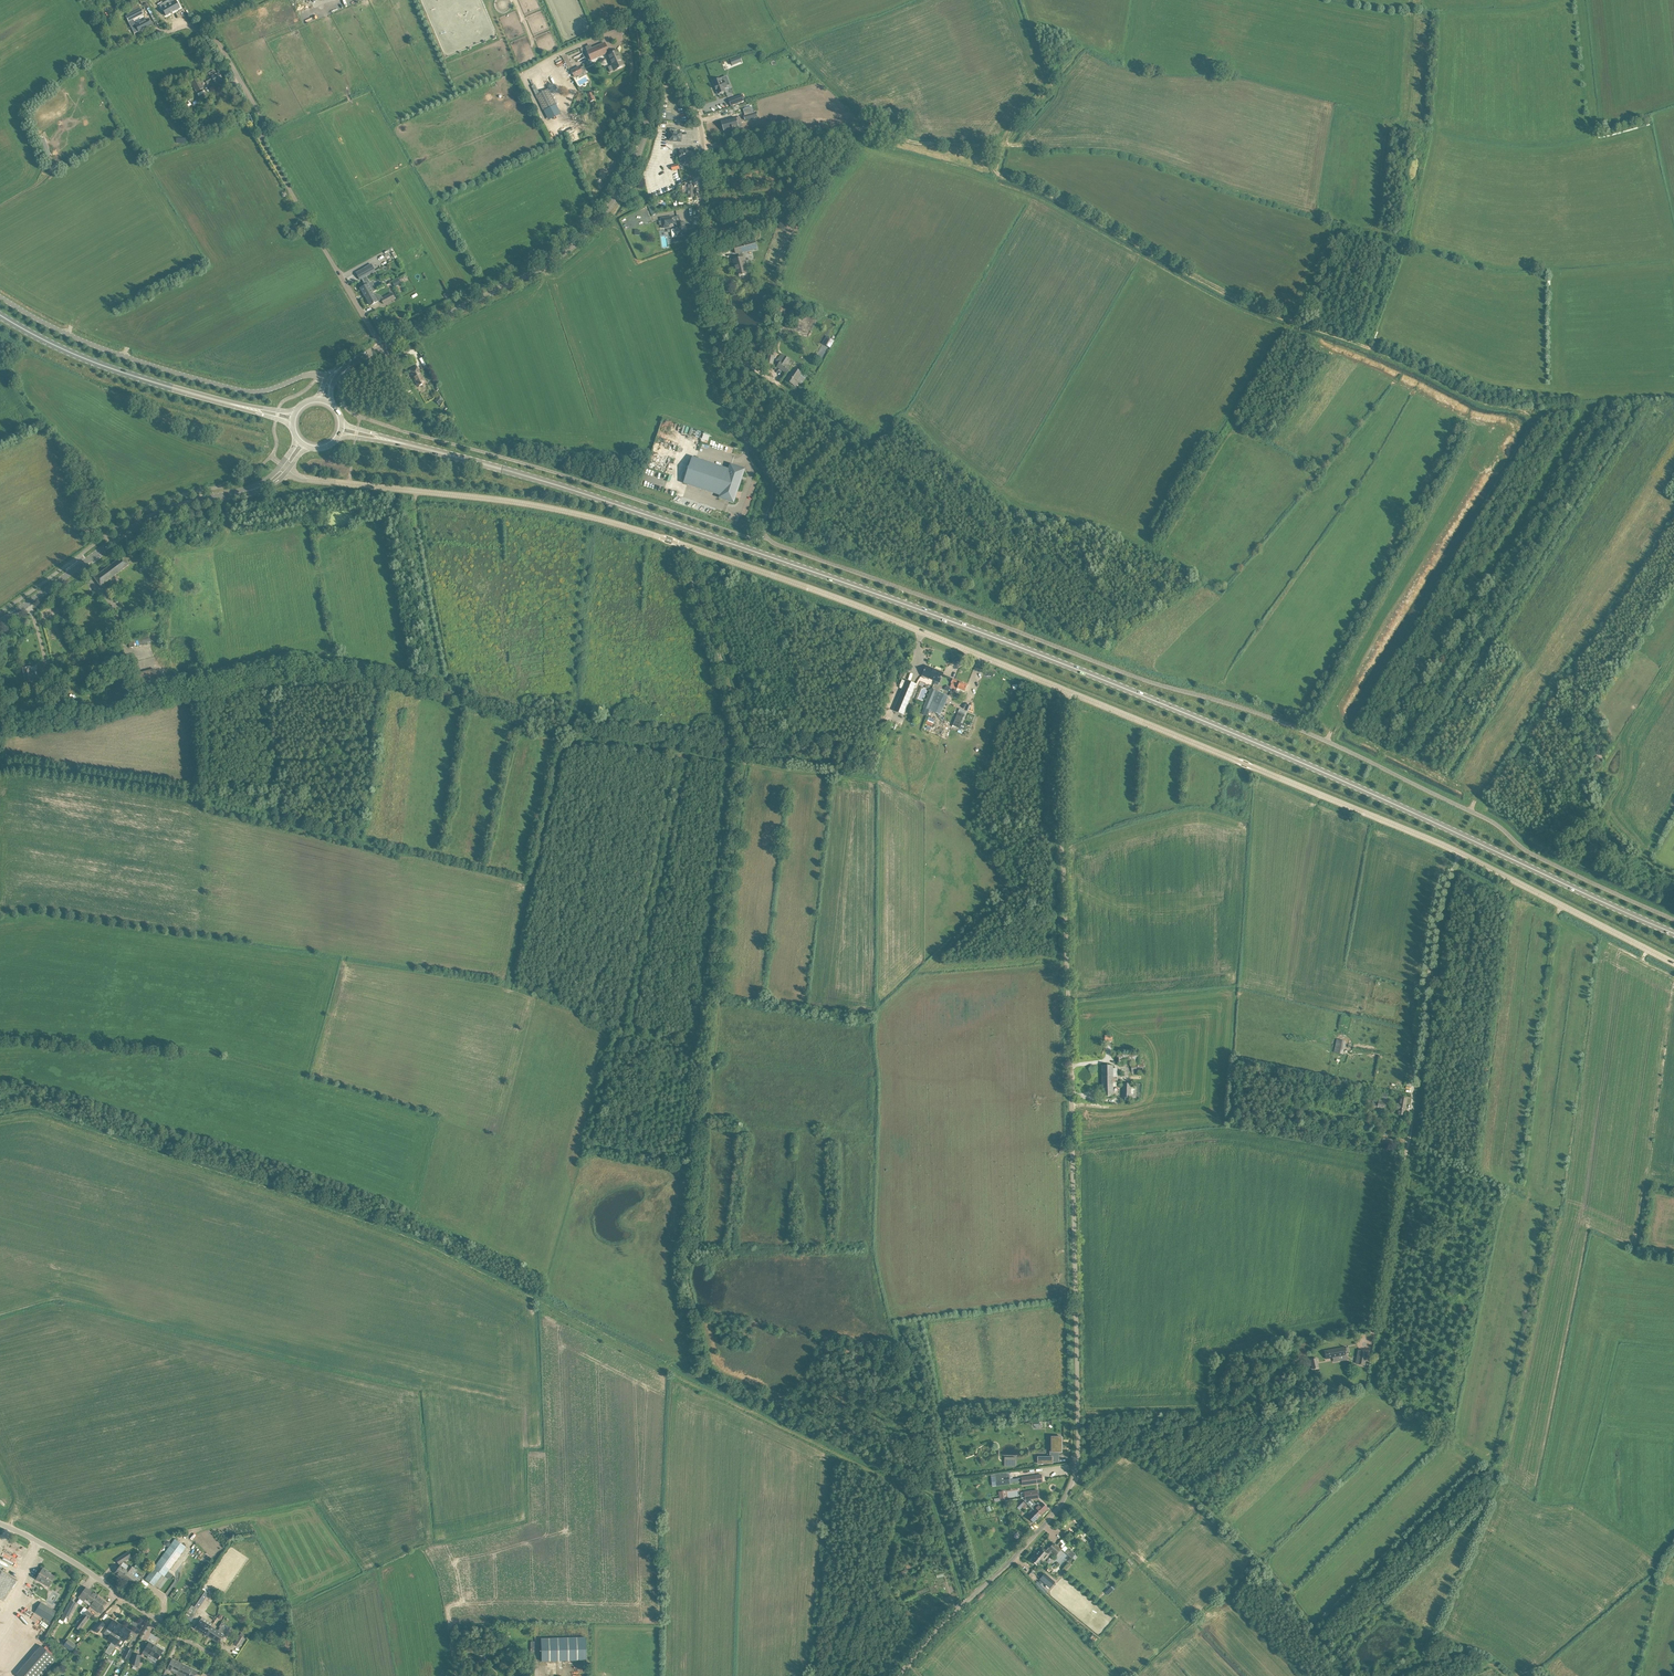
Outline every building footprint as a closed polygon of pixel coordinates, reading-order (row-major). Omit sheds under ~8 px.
[(169,0),(160,5),(165,15),(166,16),(180,8),(176,1),(171,4),(169,0)] [(135,2),(123,8),(127,16),(126,17),(129,22),(132,28),(135,33),(151,25),(148,19),(141,23),(140,20),(136,22),(134,19),(143,15),(135,2)] [(587,50),(591,60),(607,53),(607,55),(612,65),(611,65),(608,67),(610,72),(615,70),(619,68),(624,66),(622,62),(621,62),(616,51),(609,54),(608,53),(604,43),(592,48),(587,50)] [(574,77),(582,73),(579,67),(571,71),(574,77)] [(219,73),(211,77),(205,81),(207,84),(213,81),(215,84),(223,80),(219,73)] [(198,77),(190,81),(196,92),(204,88),(198,77)] [(725,82),(723,83),(721,78),(719,79),(719,78),(714,80),(715,81),(713,81),(718,95),(726,92),(725,88),(727,88),(725,82)] [(556,104),(549,88),(535,95),(543,111),(546,109),(547,112),(555,108),(554,105),(556,104)] [(180,93),(175,96),(178,102),(183,99),(180,93)] [(741,95),(729,100),(731,106),(744,101),(741,95)] [(814,123),(813,111),(809,112),(809,108),(807,109),(807,105),(804,105),(805,123),(814,123)] [(745,120),(758,116),(757,112),(753,113),(752,107),(743,109),(745,116),(744,116),(745,120)] [(196,110),(184,114),(186,120),(198,116),(196,110)] [(725,124),(722,125),(724,131),(733,129),(733,127),(738,125),(737,121),(741,120),(740,117),(724,121),(725,124)] [(682,132),(670,131),(669,138),(674,138),(674,141),(681,141),(682,132)] [(44,139),(38,142),(44,158),(47,157),(49,156),(43,144),(46,143),(44,139)] [(680,151),(680,159),(684,160),(684,163),(690,164),(690,159),(693,160),(694,153),(686,152),(686,151),(680,151)] [(688,183),(685,183),(685,186),(683,186),(683,192),(687,192),(687,198),(695,198),(695,185),(688,185),(688,183)] [(653,203),(648,205),(652,216),(657,213),(653,203)] [(673,223),(672,217),(661,218),(661,221),(659,221),(659,225),(662,225),(662,228),(669,227),(669,224),(673,223)] [(687,227),(685,228),(684,222),(677,223),(678,229),(676,229),(677,237),(682,236),(682,237),(685,237),(685,236),(688,235),(687,227)] [(736,270),(737,276),(748,273),(744,257),(742,252),(756,248),(754,240),(734,245),(736,253),(738,253),(739,258),(733,260),(735,260),(738,270),(736,270)] [(371,264),(356,273),(360,280),(361,278),(365,285),(361,288),(365,297),(372,293),(376,290),(371,282),(370,283),(366,276),(375,271),(371,264)] [(398,278),(392,281),(395,287),(401,284),(398,278)] [(372,293),(365,297),(370,306),(377,302),(381,299),(383,304),(394,298),(391,293),(382,298),(381,297),(381,296),(380,296),(379,296),(378,295),(377,295),(376,295),(375,296),(374,296),(372,293)] [(829,337),(825,344),(831,347),(835,341),(829,337)] [(789,370),(794,362),(784,356),(777,367),(784,371),(786,368),(789,370)] [(417,386),(425,382),(423,378),(422,378),(417,367),(409,370),(417,386)] [(802,373),(794,368),(786,380),(796,386),(799,382),(797,381),(802,373)] [(439,395),(436,399),(441,403),(444,399),(439,395)] [(701,441),(708,443),(710,434),(703,432),(701,441)] [(721,497),(733,501),(744,470),(731,466),(729,471),(693,459),(685,482),(721,494),(721,497)] [(129,565),(123,556),(94,577),(100,586),(129,565)] [(149,635),(128,641),(130,648),(151,642),(149,635)] [(39,680),(36,666),(23,669),(26,682),(39,680)] [(935,681),(934,683),(938,685),(943,673),(926,666),(922,675),(935,681)] [(114,672),(103,675),(105,684),(116,681),(114,672)] [(957,688),(965,691),(968,685),(960,681),(960,682),(953,679),(950,686),(950,687),(957,690),(957,688)] [(906,680),(894,711),(904,715),(916,684),(906,680)] [(937,691),(932,689),(924,707),(929,710),(937,691)] [(929,710),(940,715),(949,696),(938,691),(937,691),(929,710)] [(958,712),(952,726),(953,727),(954,726),(959,728),(964,715),(958,712)] [(1346,1041),(1337,1039),(1334,1052),(1343,1054),(1346,1041)] [(1118,1053),(1119,1063),(1134,1062),(1138,1061),(1137,1053),(1134,1054),(1133,1052),(1118,1053)] [(1131,1063),(1132,1073),(1145,1072),(1144,1062),(1131,1063)] [(1113,1065),(1102,1065),(1102,1081),(1113,1081),(1113,1077),(1117,1077),(1117,1068),(1113,1068),(1113,1065)] [(1113,1081),(1102,1081),(1102,1086),(1102,1096),(1113,1096),(1113,1087),(1117,1087),(1117,1082),(1113,1082),(1113,1081)] [(1123,1098),(1131,1098),(1132,1083),(1123,1083),(1123,1098)] [(1397,1114),(1404,1116),(1407,1098),(1400,1097),(1399,1104),(1397,1104),(1396,1110),(1398,1110),(1397,1114)] [(1372,1106),(1385,1108),(1386,1102),(1373,1100),(1372,1106)] [(1346,1347),(1324,1351),(1326,1359),(1333,1357),(1347,1355),(1346,1352),(1346,1348),(1346,1347)] [(1365,1365),(1366,1355),(1366,1358),(1358,1357),(1357,1364),(1365,1365)] [(1058,1455),(1058,1452),(1062,1452),(1062,1437),(1050,1437),(1050,1444),(1052,1444),(1052,1457),(1038,1457),(1038,1463),(1052,1463),(1052,1459),(1057,1459),(1057,1455),(1058,1455)] [(1005,1457),(1005,1466),(1010,1466),(1010,1464),(1016,1464),(1016,1458),(1005,1457)] [(1008,1475),(995,1476),(996,1486),(1010,1484),(1014,1483),(1014,1478),(1009,1479),(1008,1475)] [(1022,1477),(1023,1485),(1036,1483),(1035,1475),(1022,1477)] [(1037,1490),(1024,1492),(1026,1500),(1025,1501),(1032,1508),(1034,1510),(1035,1510),(1036,1511),(1037,1509),(1040,1512),(1038,1514),(1040,1516),(1048,1508),(1042,1502),(1040,1504),(1038,1502),(1037,1504),(1036,1504),(1031,1499),(1038,1498),(1038,1495),(1037,1490)] [(1021,1500),(1015,1506),(1019,1510),(1022,1507),(1025,1504),(1021,1500)] [(1030,1515),(1028,1517),(1034,1522),(1040,1516),(1038,1514),(1040,1512),(1037,1509),(1036,1511),(1035,1510),(1034,1510),(1032,1508),(1032,1509),(1028,1513),(1030,1515)] [(164,1576),(175,1561),(186,1547),(175,1539),(145,1579),(154,1585),(162,1574),(164,1576)] [(1045,1550),(1041,1547),(1035,1554),(1036,1556),(1031,1561),(1037,1565),(1041,1560),(1043,1561),(1049,1554),(1049,1553),(1051,1551),(1056,1555),(1061,1550),(1052,1542),(1048,1547),(1045,1550)] [(1074,1560),(1078,1556),(1068,1547),(1064,1551),(1074,1560)] [(133,1548),(128,1551),(116,1559),(119,1564),(132,1556),(130,1554),(135,1551),(133,1548)] [(135,1572),(137,1570),(142,1562),(139,1560),(134,1567),(130,1565),(127,1570),(120,1565),(115,1572),(123,1578),(128,1571),(131,1573),(133,1570),(135,1572)] [(49,1587),(52,1581),(55,1576),(46,1571),(47,1570),(43,1568),(36,1579),(49,1587)] [(0,1570),(0,1598),(4,1600),(17,1580),(0,1570)] [(140,1580),(131,1573),(128,1571),(123,1578),(135,1587),(140,1580)] [(1040,1579),(1050,1588),(1054,1583),(1044,1574),(1040,1579)] [(92,1603),(97,1596),(86,1587),(81,1595),(79,1598),(83,1601),(86,1598),(92,1603)] [(198,1608),(209,1593),(202,1589),(192,1604),(198,1608)] [(90,1606),(101,1613),(104,1609),(103,1608),(106,1603),(97,1596),(92,1603),(90,1606)] [(71,1600),(60,1619),(64,1621),(66,1616),(69,1617),(77,1603),(72,1601),(71,1600)] [(40,1601),(33,1612),(49,1622),(56,1611),(40,1601)] [(87,1611),(87,1609),(82,1605),(78,1611),(76,1613),(78,1614),(76,1618),(79,1620),(87,1611)] [(79,1629),(91,1614),(87,1611),(79,1620),(75,1626),(79,1629)] [(107,1639),(111,1642),(122,1625),(112,1619),(107,1628),(112,1631),(107,1639)] [(195,1628),(206,1635),(211,1626),(200,1619),(195,1628)] [(92,1629),(97,1633),(105,1624),(100,1620),(92,1629)] [(121,1637),(126,1640),(131,1631),(122,1625),(111,1642),(105,1652),(110,1654),(121,1637)] [(218,1631),(211,1626),(206,1635),(220,1644),(225,1636),(224,1635),(225,1634),(225,1635),(228,1631),(223,1628),(222,1629),(220,1627),(218,1631)] [(234,1643),(240,1647),(243,1640),(245,1641),(246,1639),(245,1638),(246,1638),(239,1634),(234,1643)] [(586,1637),(541,1638),(541,1661),(586,1660),(586,1637)] [(72,1651),(76,1645),(68,1639),(64,1645),(72,1651)] [(149,1654),(158,1659),(163,1651),(149,1642),(142,1653),(148,1656),(149,1654)] [(56,1659),(38,1645),(14,1674),(16,1675),(42,1675),(56,1659)] [(133,1649),(128,1647),(122,1657),(128,1660),(133,1649)] [(133,1653),(130,1664),(138,1666),(141,1655),(133,1653)] [(172,1659),(170,1664),(167,1669),(177,1674),(182,1664),(172,1659)] [(177,1674),(180,1675),(196,1675),(198,1671),(182,1664),(177,1674)] [(160,1675),(166,1675),(168,1670),(163,1668),(160,1675)]
